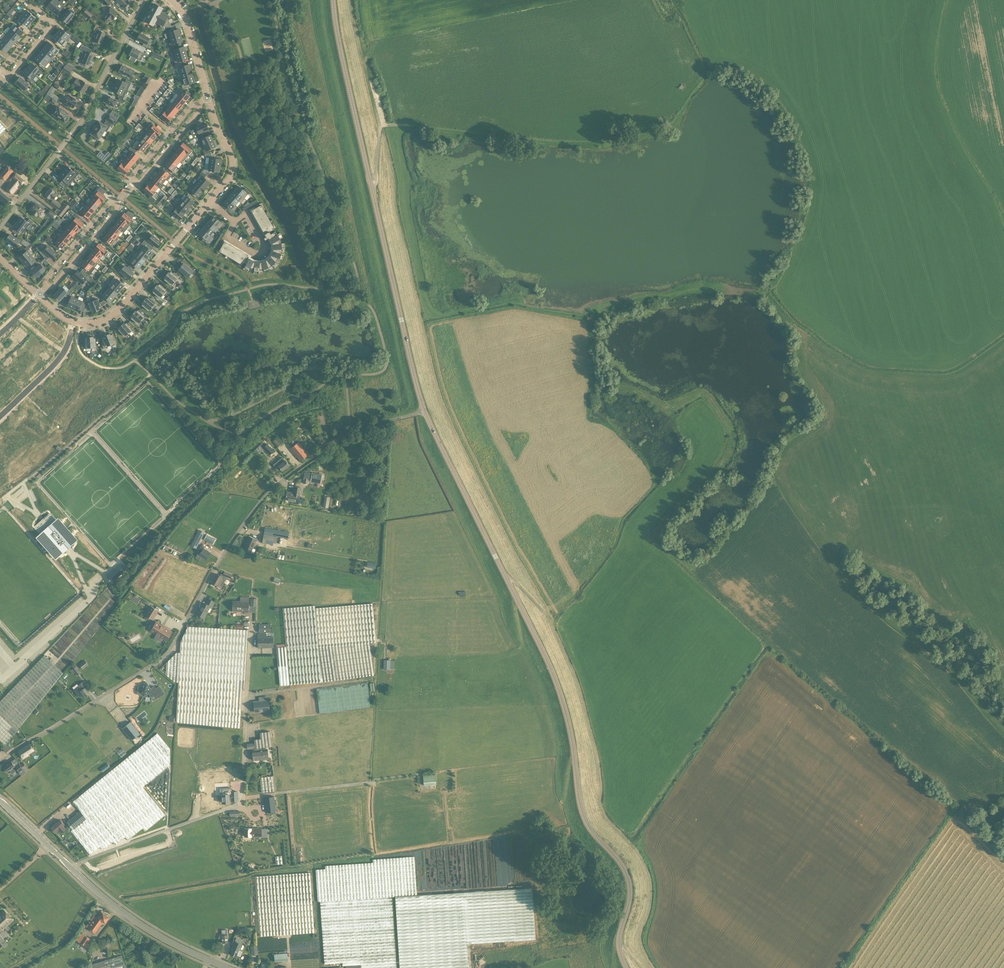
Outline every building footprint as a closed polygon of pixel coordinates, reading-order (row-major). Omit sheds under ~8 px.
[(52,11),(59,2),(56,0),(52,0),(45,8),(49,11),(51,9),(52,11)] [(126,11),(133,4),(129,0),(116,0),(115,1),(121,6),(121,7),(126,11)] [(60,1),(59,2),(52,11),(56,14),(65,5),(60,1)] [(167,17),(168,16),(160,12),(162,8),(155,4),(150,12),(148,11),(145,16),(147,17),(145,21),(153,25),(155,21),(159,23),(163,31),(166,28),(171,26),(167,17)] [(69,19),(75,12),(70,8),(61,18),(68,24),(70,20),(69,19)] [(113,20),(118,14),(110,8),(105,14),(106,15),(103,19),(108,23),(111,19),(113,20)] [(83,14),(89,19),(93,15),(86,10),(83,14)] [(27,11),(23,15),(31,22),(35,18),(27,11)] [(27,27),(31,22),(23,15),(19,20),(27,27)] [(10,28),(19,36),(23,32),(15,25),(12,30),(10,28)] [(10,28),(5,34),(15,42),(19,36),(10,28)] [(99,31),(99,29),(96,28),(95,33),(97,34),(95,41),(94,40),(92,43),(98,46),(99,43),(101,44),(105,33),(99,31)] [(165,30),(168,39),(181,35),(179,29),(172,31),(171,28),(165,30)] [(61,29),(57,33),(65,40),(66,41),(70,37),(61,29)] [(61,45),(65,40),(57,33),(53,38),(61,45)] [(148,48),(151,42),(148,41),(149,38),(148,38),(149,37),(146,35),(145,36),(140,33),(137,39),(144,43),(142,45),(148,48)] [(10,48),(15,42),(5,34),(1,40),(10,48)] [(182,41),(181,35),(168,39),(170,47),(176,46),(175,43),(182,41)] [(10,48),(1,40),(0,40),(2,41),(0,44),(0,47),(6,52),(10,48)] [(49,43),(45,47),(55,55),(59,51),(49,43)] [(86,64),(90,66),(94,55),(88,52),(90,49),(81,45),(79,51),(86,53),(83,59),(81,58),(79,65),(85,67),(86,64)] [(170,47),(173,56),(186,52),(184,46),(177,49),(176,46),(170,47)] [(42,51),(52,59),(55,55),(45,47),(42,51)] [(133,57),(137,59),(139,60),(141,61),(145,54),(142,53),(140,52),(133,48),(129,55),(133,57)] [(39,55),(47,61),(49,63),(52,59),(42,51),(39,55)] [(175,62),(176,65),(181,63),(181,60),(188,58),(186,52),(173,56),(176,56),(178,61),(175,62)] [(47,61),(39,55),(35,59),(43,66),(47,61)] [(32,63),(28,68),(36,75),(40,70),(32,63)] [(176,65),(178,74),(191,70),(189,64),(182,66),(181,63),(176,65)] [(72,70),(65,65),(62,70),(69,74),(72,70)] [(130,78),(134,71),(124,66),(124,67),(121,66),(119,72),(122,74),(122,75),(126,77),(126,76),(130,78)] [(32,80),(36,75),(28,68),(27,69),(25,68),(22,71),(32,80)] [(181,79),(193,76),(191,70),(178,74),(180,74),(181,79)] [(195,81),(193,76),(181,79),(183,85),(182,85),(183,88),(188,86),(187,84),(195,81)] [(24,90),(28,85),(20,78),(16,83),(24,90)] [(84,94),(89,85),(82,80),(81,82),(77,79),(73,85),(77,88),(76,89),(84,94)] [(119,79),(116,85),(127,91),(132,82),(126,79),(125,82),(119,79)] [(127,91),(116,85),(113,90),(119,93),(117,97),(123,99),(127,91)] [(178,94),(186,101),(190,96),(181,89),(178,94)] [(186,101),(178,94),(177,94),(179,95),(175,99),(182,105),(186,101)] [(72,107),(73,107),(74,106),(74,107),(76,104),(75,104),(76,102),(74,101),(75,99),(70,95),(68,97),(64,102),(68,105),(72,108),(72,107)] [(120,101),(118,100),(107,95),(104,101),(114,106),(117,108),(120,101)] [(182,105),(175,99),(172,103),(179,109),(182,105)] [(166,105),(175,113),(179,109),(172,103),(168,107),(166,105)] [(163,110),(172,117),(175,113),(166,105),(163,110)] [(68,115),(69,113),(59,107),(58,108),(57,108),(52,114),(54,115),(54,116),(58,119),(59,118),(65,122),(66,121),(67,121),(69,118),(68,117),(69,116),(68,115)] [(172,117),(163,110),(159,114),(168,122),(172,117)] [(96,125),(93,129),(91,134),(95,137),(94,138),(97,140),(98,139),(99,139),(105,130),(106,131),(108,128),(107,127),(108,126),(107,126),(109,122),(113,124),(117,119),(109,114),(106,119),(107,120),(104,124),(99,121),(96,125)] [(161,131),(151,123),(148,127),(157,135),(161,131)] [(197,137),(203,135),(201,132),(208,129),(206,123),(193,128),(197,137)] [(145,133),(153,139),(157,135),(148,127),(147,128),(149,129),(145,133)] [(150,144),(153,139),(145,133),(142,137),(141,136),(150,144)] [(204,138),(203,135),(197,137),(201,146),(213,140),(211,135),(204,138)] [(150,144),(141,136),(137,140),(146,148),(150,144)] [(143,152),(146,148),(137,140),(134,144),(143,152)] [(216,146),(213,140),(201,146),(204,154),(210,152),(209,149),(216,146)] [(179,147),(189,155),(192,151),(183,143),(179,147)] [(185,159),(189,155),(179,147),(176,151),(185,159)] [(126,153),(135,161),(139,157),(130,149),(126,153)] [(104,161),(111,154),(108,151),(105,155),(100,151),(97,155),(104,161)] [(182,163),(185,159),(176,151),(172,156),(179,161),(182,163)] [(212,158),(210,152),(204,154),(206,157),(209,158),(208,164),(220,165),(221,159),(212,158)] [(124,158),(132,165),(135,161),(126,153),(127,154),(124,158)] [(182,163),(179,161),(172,156),(169,160),(177,167),(177,166),(176,165),(179,162),(182,164),(182,163)] [(132,165),(124,158),(121,162),(119,161),(129,169),(132,165)] [(177,167),(169,160),(165,164),(173,171),(177,167)] [(129,169),(119,161),(116,166),(119,168),(118,169),(121,171),(125,174),(129,169)] [(204,169),(202,171),(206,175),(210,170),(219,171),(220,165),(208,164),(207,169),(204,169)] [(5,180),(13,171),(7,166),(3,170),(0,167),(0,176),(5,180)] [(63,171),(73,179),(79,172),(75,169),(73,171),(67,166),(63,171)] [(158,173),(166,179),(167,180),(171,176),(162,168),(158,173)] [(73,179),(63,171),(59,175),(63,179),(59,184),(65,189),(73,179)] [(197,179),(206,187),(210,182),(204,178),(206,175),(202,171),(200,174),(202,176),(198,180),(197,179)] [(10,181),(4,187),(13,194),(19,188),(24,181),(15,173),(12,177),(11,176),(10,177),(11,178),(9,180),(10,181)] [(167,180),(166,179),(158,173),(155,177),(164,185),(164,184),(163,183),(166,180),(167,181),(167,180)] [(164,185),(155,177),(151,181),(161,189),(164,185)] [(202,191),(206,187),(197,179),(193,184),(197,187),(202,191)] [(160,189),(161,189),(151,181),(148,185),(156,192),(155,191),(158,187),(160,189)] [(198,196),(202,191),(197,187),(193,184),(194,185),(191,189),(188,187),(186,190),(191,194),(193,191),(198,196)] [(150,195),(151,195),(148,198),(153,202),(156,199),(152,196),(156,192),(148,185),(144,190),(148,193),(147,193),(150,195)] [(238,186),(235,190),(244,198),(250,192),(245,188),(243,190),(238,186)] [(54,202),(51,205),(58,210),(61,205),(53,199),(56,196),(53,194),(55,192),(50,188),(45,195),(54,202)] [(105,197),(102,194),(102,193),(100,191),(99,192),(97,190),(93,194),(102,201),(105,197)] [(231,194),(238,201),(241,203),(244,198),(235,190),(231,194)] [(8,201),(10,199),(1,191),(0,192),(0,201),(5,205),(8,201)] [(91,199),(98,205),(102,201),(93,194),(93,195),(94,196),(91,199)] [(235,205),(238,201),(231,194),(228,199),(235,205)] [(183,200),(190,206),(194,202),(187,196),(183,200)] [(98,205),(91,199),(88,203),(95,209),(98,205)] [(231,209),(235,205),(228,199),(224,203),(231,209)] [(183,200),(180,204),(177,202),(177,203),(187,210),(190,206),(183,200)] [(61,217),(69,206),(66,203),(57,214),(61,217)] [(84,206),(92,213),(95,209),(88,203),(85,207),(84,206)] [(187,210),(177,203),(174,207),(183,215),(187,210)] [(32,212),(32,213),(33,215),(34,216),(36,216),(37,215),(39,213),(41,214),(44,210),(36,204),(34,206),(33,205),(30,209),(32,212)] [(264,234),(269,231),(269,232),(270,231),(274,229),(261,205),(251,210),(264,234)] [(84,206),(80,211),(88,218),(92,213),(84,206)] [(183,215),(174,207),(170,211),(173,214),(173,215),(175,217),(176,216),(179,219),(183,215)] [(49,210),(46,213),(54,218),(56,215),(49,210)] [(71,221),(79,228),(83,223),(82,222),(84,220),(76,213),(70,220),(71,221)] [(121,217),(130,225),(134,221),(131,218),(131,217),(129,215),(128,216),(124,213),(121,217)] [(213,216),(210,220),(219,228),(223,224),(220,222),(222,220),(219,217),(217,220),(213,216)] [(21,217),(17,222),(26,228),(28,229),(33,222),(29,219),(27,222),(21,217)] [(127,229),(130,225),(121,217),(117,221),(127,229)] [(210,220),(206,225),(213,231),(217,227),(219,229),(219,228),(210,220)] [(76,232),(79,228),(71,221),(68,225),(67,224),(76,232)] [(123,233),(127,229),(117,221),(114,225),(123,233)] [(26,228),(17,222),(13,226),(22,233),(26,228)] [(73,236),(76,232),(67,224),(63,228),(73,236)] [(123,233),(114,225),(111,229),(119,236),(118,235),(121,231),(123,233)] [(213,231),(206,225),(203,229),(212,237),(210,235),(213,231)] [(64,229),(61,233),(69,240),(73,236),(63,228),(64,229)] [(116,240),(119,236),(111,229),(108,233),(116,240)] [(207,243),(212,237),(203,229),(199,233),(204,237),(202,240),(207,243)] [(269,232),(269,231),(264,234),(266,236),(264,237),(265,240),(270,237),(273,242),(274,244),(274,249),(274,250),(272,255),(271,257),(268,260),(266,261),(261,263),(260,263),(255,263),(253,262),(249,259),(243,269),(248,271),(249,268),(254,270),(254,273),(259,274),(259,270),(264,270),(268,269),(269,268),(273,265),(275,268),(279,264),(276,262),(279,258),(282,259),(284,254),(281,253),(281,248),(285,248),(284,243),(281,243),(280,239),(283,237),(280,232),(277,234),(275,231),(271,234),(270,231),(269,232)] [(66,244),(69,240),(61,233),(58,237),(66,244)] [(106,243),(108,241),(112,244),(116,240),(108,233),(104,238),(105,238),(103,240),(106,243)] [(156,247),(160,242),(156,238),(156,237),(154,235),(153,236),(150,233),(144,240),(149,244),(151,242),(156,247)] [(10,234),(6,239),(16,246),(19,241),(21,243),(23,239),(18,235),(16,238),(10,234)] [(66,244),(58,237),(57,236),(54,240),(51,238),(48,242),(53,246),(56,242),(62,248),(66,244)] [(243,265),(246,259),(248,255),(225,241),(219,251),(243,265)] [(95,248),(104,256),(108,251),(99,243),(95,248)] [(140,249),(142,250),(149,256),(152,251),(144,244),(140,249)] [(51,249),(46,245),(40,252),(44,258),(47,254),(53,259),(57,254),(54,251),(52,248),(51,249)] [(19,257),(23,262),(33,253),(29,249),(27,246),(23,250),(25,252),(21,255),(19,257)] [(92,252),(100,259),(103,255),(104,256),(95,248),(92,252)] [(145,260),(149,256),(142,250),(140,249),(141,250),(138,254),(145,260)] [(89,256),(98,263),(97,262),(100,259),(92,252),(89,256)] [(33,253),(23,262),(27,266),(30,264),(32,267),(37,262),(35,259),(31,255),(33,253)] [(142,264),(145,260),(138,254),(135,258),(134,257),(133,257),(142,264)] [(95,268),(95,267),(98,263),(89,256),(85,260),(95,268)] [(142,264),(133,257),(130,261),(138,268),(142,264)] [(95,268),(85,260),(82,264),(88,270),(86,273),(89,276),(95,268)] [(182,271),(188,276),(192,271),(183,263),(181,266),(179,264),(176,267),(182,272),(182,271)] [(31,272),(35,277),(45,269),(41,264),(31,272)] [(134,273),(125,266),(120,271),(130,278),(134,273)] [(79,281),(82,283),(86,279),(88,280),(91,277),(89,276),(86,273),(85,272),(82,275),(77,270),(72,275),(76,278),(75,279),(78,281),(79,281)] [(168,272),(166,274),(175,282),(178,279),(177,278),(178,277),(171,271),(169,273),(168,272)] [(175,282),(166,274),(164,277),(165,277),(164,279),(171,285),(173,282),(174,283),(175,282)] [(112,281),(121,289),(124,285),(116,278),(115,276),(111,281),(112,281)] [(2,290),(9,283),(8,281),(9,280),(5,277),(2,281),(0,279),(0,288),(2,290)] [(117,293),(121,289),(112,281),(108,285),(109,286),(117,293)] [(9,283),(2,290),(7,294),(4,297),(7,299),(12,295),(9,292),(15,286),(12,283),(11,284),(9,283)] [(67,291),(66,292),(69,295),(72,292),(76,288),(78,285),(76,283),(69,289),(67,291)] [(157,285),(155,287),(164,294),(166,291),(165,290),(166,289),(159,284),(158,285),(157,285)] [(117,293),(109,286),(108,285),(108,286),(110,287),(107,290),(106,290),(114,297),(117,293)] [(54,296),(59,300),(67,291),(62,287),(54,296)] [(164,294),(155,287),(153,289),(154,290),(153,292),(159,297),(162,295),(163,296),(164,294)] [(114,297),(106,290),(102,295),(110,302),(114,297)] [(12,295),(7,299),(10,302),(12,300),(16,305),(21,300),(22,301),(26,297),(20,291),(14,297),(12,295)] [(72,296),(67,306),(73,309),(77,299),(72,296)] [(146,298),(144,300),(153,307),(155,304),(154,304),(155,302),(148,297),(147,298),(146,298)] [(96,298),(92,300),(96,310),(99,309),(99,308),(101,307),(107,303),(104,301),(99,303),(98,299),(97,299),(96,298)] [(81,305),(85,306),(85,301),(83,301),(77,299),(73,309),(78,311),(79,309),(81,305)] [(96,310),(92,300),(89,301),(89,302),(88,303),(91,311),(93,310),(94,311),(96,310)] [(150,310),(153,307),(144,300),(142,302),(143,303),(142,305),(148,310),(149,309),(150,310)] [(36,312),(32,317),(37,321),(43,314),(37,308),(35,311),(36,312)] [(133,313),(142,320),(144,317),(143,317),(144,315),(137,310),(136,311),(135,311),(133,313)] [(142,320),(133,313),(131,315),(132,316),(131,318),(138,324),(138,322),(139,323),(142,320)] [(43,314),(37,321),(41,326),(49,317),(45,314),(45,315),(43,314)] [(124,323),(121,325),(129,334),(132,331),(131,330),(132,329),(131,328),(134,326),(129,321),(127,323),(126,322),(125,324),(124,323)] [(53,322),(47,331),(53,335),(58,326),(57,325),(57,324),(53,322)] [(126,336),(129,334),(121,325),(119,327),(120,328),(118,329),(124,336),(125,335),(126,336)] [(58,326),(53,335),(58,338),(61,333),(63,334),(65,331),(58,326)] [(17,332),(15,333),(22,340),(27,336),(29,339),(32,337),(28,332),(26,335),(19,328),(16,331),(17,332)] [(13,333),(10,337),(17,345),(22,340),(15,333),(14,334),(13,333)] [(110,334),(107,335),(111,345),(115,344),(114,343),(115,342),(112,334),(110,335),(110,334)] [(107,347),(111,345),(107,335),(104,336),(105,337),(102,338),(106,346),(107,346),(107,347)] [(0,345),(0,353),(4,357),(9,353),(1,344),(0,345)] [(44,349),(39,354),(46,360),(52,355),(49,352),(48,353),(44,349)] [(39,354),(35,357),(42,364),(46,360),(39,354)] [(72,360),(71,361),(79,368),(83,363),(85,360),(80,356),(78,359),(74,356),(71,359),(72,360)] [(35,357),(30,362),(34,366),(33,367),(35,370),(42,364),(35,357)] [(71,361),(66,368),(68,370),(70,369),(74,373),(79,368),(71,361)] [(21,366),(16,371),(21,376),(20,378),(23,381),(29,375),(21,366)] [(57,377),(55,379),(63,386),(67,381),(59,373),(56,376),(57,377)] [(53,379),(50,382),(58,390),(63,386),(55,379),(54,380),(53,379)] [(6,384),(1,388),(8,395),(14,390),(11,387),(10,388),(6,384)] [(0,389),(0,396),(4,400),(7,397),(7,396),(8,395),(1,388),(0,389)] [(43,389),(37,395),(40,398),(41,397),(46,402),(51,398),(43,389)] [(27,403),(21,409),(29,418),(34,413),(29,408),(31,407),(27,403)] [(17,415),(10,421),(18,430),(23,425),(19,420),(20,419),(17,415)] [(0,433),(0,436),(5,442),(10,438),(6,433),(7,432),(5,429),(0,433)] [(299,442),(290,449),(300,461),(308,454),(299,442)] [(274,450),(267,444),(263,448),(270,455),(274,450)] [(276,463),(278,466),(282,470),(289,465),(285,460),(285,461),(282,458),(276,463)] [(310,474),(309,480),(311,480),(311,481),(320,483),(321,476),(322,475),(319,474),(312,473),(312,474),(310,474)] [(285,499),(298,502),(299,502),(301,489),(295,487),(294,494),(286,492),(285,499)] [(35,525),(41,531),(61,554),(75,541),(55,519),(49,513),(35,525)] [(265,527),(263,534),(262,542),(272,544),(273,543),(274,536),(277,536),(288,538),(289,532),(265,527)] [(199,530),(191,546),(196,549),(204,533),(199,530)] [(215,539),(207,534),(204,539),(212,544),(215,539)] [(256,539),(249,536),(243,549),(251,552),(256,539)] [(203,548),(205,546),(202,544),(198,550),(201,552),(199,554),(198,553),(195,557),(200,561),(203,557),(206,560),(210,553),(203,548)] [(125,570),(120,564),(106,576),(112,582),(125,570)] [(227,577),(230,578),(230,579),(232,575),(224,572),(223,575),(222,575),(221,576),(217,574),(212,583),(221,588),(227,577)] [(240,601),(233,601),(232,611),(248,612),(249,598),(240,597),(240,601)] [(206,604),(203,603),(201,607),(202,607),(200,609),(199,609),(196,613),(201,616),(201,615),(205,617),(210,607),(212,608),(215,602),(209,599),(206,604)] [(279,685),(323,682),(343,679),(374,675),(373,669),(369,645),(369,643),(375,642),(374,621),(372,603),(315,608),(315,606),(282,608),(285,647),(276,647),(279,685)] [(151,605),(145,614),(153,619),(158,610),(151,605)] [(156,621),(150,631),(166,641),(172,631),(156,621)] [(259,624),(259,632),(270,632),(270,624),(259,624)] [(245,688),(245,679),(247,658),(247,645),(248,634),(248,629),(233,629),(204,627),(188,626),(180,642),(180,653),(176,652),(159,669),(178,685),(177,694),(176,706),(176,712),(176,723),(175,723),(175,724),(240,728),(243,688),(245,688)] [(266,634),(258,634),(258,648),(273,647),(273,637),(266,637),(266,634)] [(0,701),(0,742),(4,746),(31,712),(63,673),(44,655),(0,701)] [(383,659),(383,669),(394,669),(394,659),(383,659)] [(79,697),(82,694),(85,697),(90,693),(87,689),(88,689),(82,682),(78,685),(80,687),(75,692),(79,697)] [(156,699),(160,696),(164,694),(159,686),(155,689),(154,686),(150,688),(146,683),(138,688),(139,689),(138,690),(137,691),(137,693),(138,694),(139,695),(140,695),(141,695),(142,695),(143,696),(149,693),(151,697),(154,695),(156,699)] [(319,712),(369,707),(367,683),(335,686),(335,690),(322,692),(323,699),(318,700),(319,712)] [(267,697),(258,698),(259,701),(253,701),(255,712),(269,710),(267,697)] [(124,730),(134,742),(141,735),(132,724),(124,730)] [(254,743),(246,744),(247,749),(255,749),(271,746),(270,731),(260,733),(260,739),(254,739),(254,743)] [(143,787),(170,765),(170,749),(156,732),(152,736),(146,741),(138,747),(128,755),(103,776),(84,791),(77,797),(72,801),(80,811),(66,822),(72,829),(70,830),(90,854),(100,846),(103,849),(113,841),(115,844),(125,836),(127,840),(142,828),(145,831),(165,814),(143,787)] [(29,743),(17,750),(23,759),(34,751),(29,743)] [(252,751),(253,760),(268,759),(267,749),(252,751)] [(15,766),(11,761),(2,768),(6,772),(9,770),(11,774),(16,770),(13,767),(15,766)] [(435,784),(435,775),(423,776),(423,785),(435,784)] [(272,776),(260,778),(261,793),(274,791),(272,776)] [(231,800),(237,800),(237,788),(231,788),(231,794),(222,794),(222,803),(229,802),(229,799),(231,798),(231,800)] [(276,811),(274,796),(264,797),(266,812),(276,811)] [(61,832),(65,829),(62,825),(64,824),(60,820),(57,823),(56,822),(50,828),(54,833),(58,829),(61,832)] [(261,836),(261,828),(244,828),(244,836),(261,836)] [(392,897),(395,897),(400,967),(468,967),(467,944),(471,944),(535,940),(532,889),(417,896),(415,857),(372,859),(373,862),(348,864),(325,866),(325,869),(316,869),(317,889),(318,902),(320,901),(321,915),(322,933),(324,963),(324,965),(342,964),(342,967),(345,967),(397,967),(392,897)] [(315,918),(313,894),(312,873),(255,877),(259,936),(317,932),(315,918)] [(0,913),(0,930),(12,919),(4,910),(0,913)] [(101,911),(97,917),(96,916),(88,928),(95,933),(103,922),(105,923),(109,917),(101,911)] [(83,945),(85,946),(89,949),(94,941),(90,939),(87,937),(85,935),(82,933),(77,941),(80,943),(83,945)] [(232,947),(239,950),(240,950),(242,944),(239,943),(240,939),(236,937),(235,940),(233,939),(231,945),(232,945),(232,947)] [(236,957),(236,956),(239,957),(242,952),(239,950),(232,947),(230,950),(231,951),(230,954),(236,957)] [(486,967),(517,963),(515,950),(484,955),(486,967)] [(275,962),(288,961),(287,953),(274,954),(275,962)] [(89,965),(81,967),(125,967),(122,955),(89,965)]
